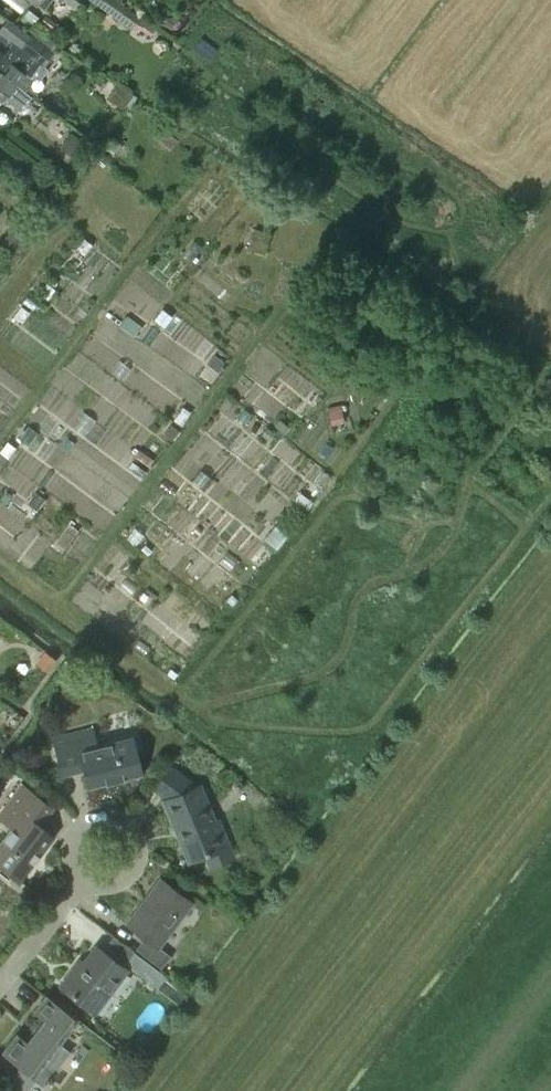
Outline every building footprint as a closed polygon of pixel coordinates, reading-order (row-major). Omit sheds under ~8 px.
[(36,4),(37,3),(44,9),(51,0),(32,0),(36,4)] [(115,0),(107,0),(102,7),(130,28),(131,26),(138,32),(140,29),(148,35),(153,27),(115,0)] [(25,90),(30,85),(30,77),(40,62),(42,64),(52,52),(30,36),(22,46),(10,37),(1,49),(0,48),(0,71),(25,90)] [(23,106),(31,96),(24,91),(25,90),(0,71),(0,99),(6,98),(8,95),(23,106)] [(106,98),(123,109),(133,94),(116,82),(106,98)] [(294,141),(309,152),(316,142),(301,131),(294,141)] [(88,786),(142,773),(133,736),(98,744),(93,725),(51,735),(61,776),(84,770),(88,786)] [(219,818),(214,819),(200,785),(196,786),(171,767),(154,788),(168,798),(164,799),(189,860),(202,855),(208,869),(235,857),(219,818)] [(54,835),(41,825),(55,807),(21,781),(0,808),(0,818),(12,827),(0,843),(0,864),(20,879),(54,835)] [(160,879),(128,922),(146,936),(137,948),(162,966),(171,954),(159,945),(191,902),(160,879)] [(94,1009),(127,968),(97,945),(79,968),(75,966),(61,984),(94,1009)] [(167,976),(133,950),(124,962),(158,988),(167,976)] [(35,1079),(44,1085),(57,1067),(47,1060),(77,1019),(45,994),(34,1009),(44,1017),(27,1040),(16,1032),(4,1050),(22,1064),(8,1082),(17,1089),(21,1090),(24,1089),(28,1088),(35,1079)]
